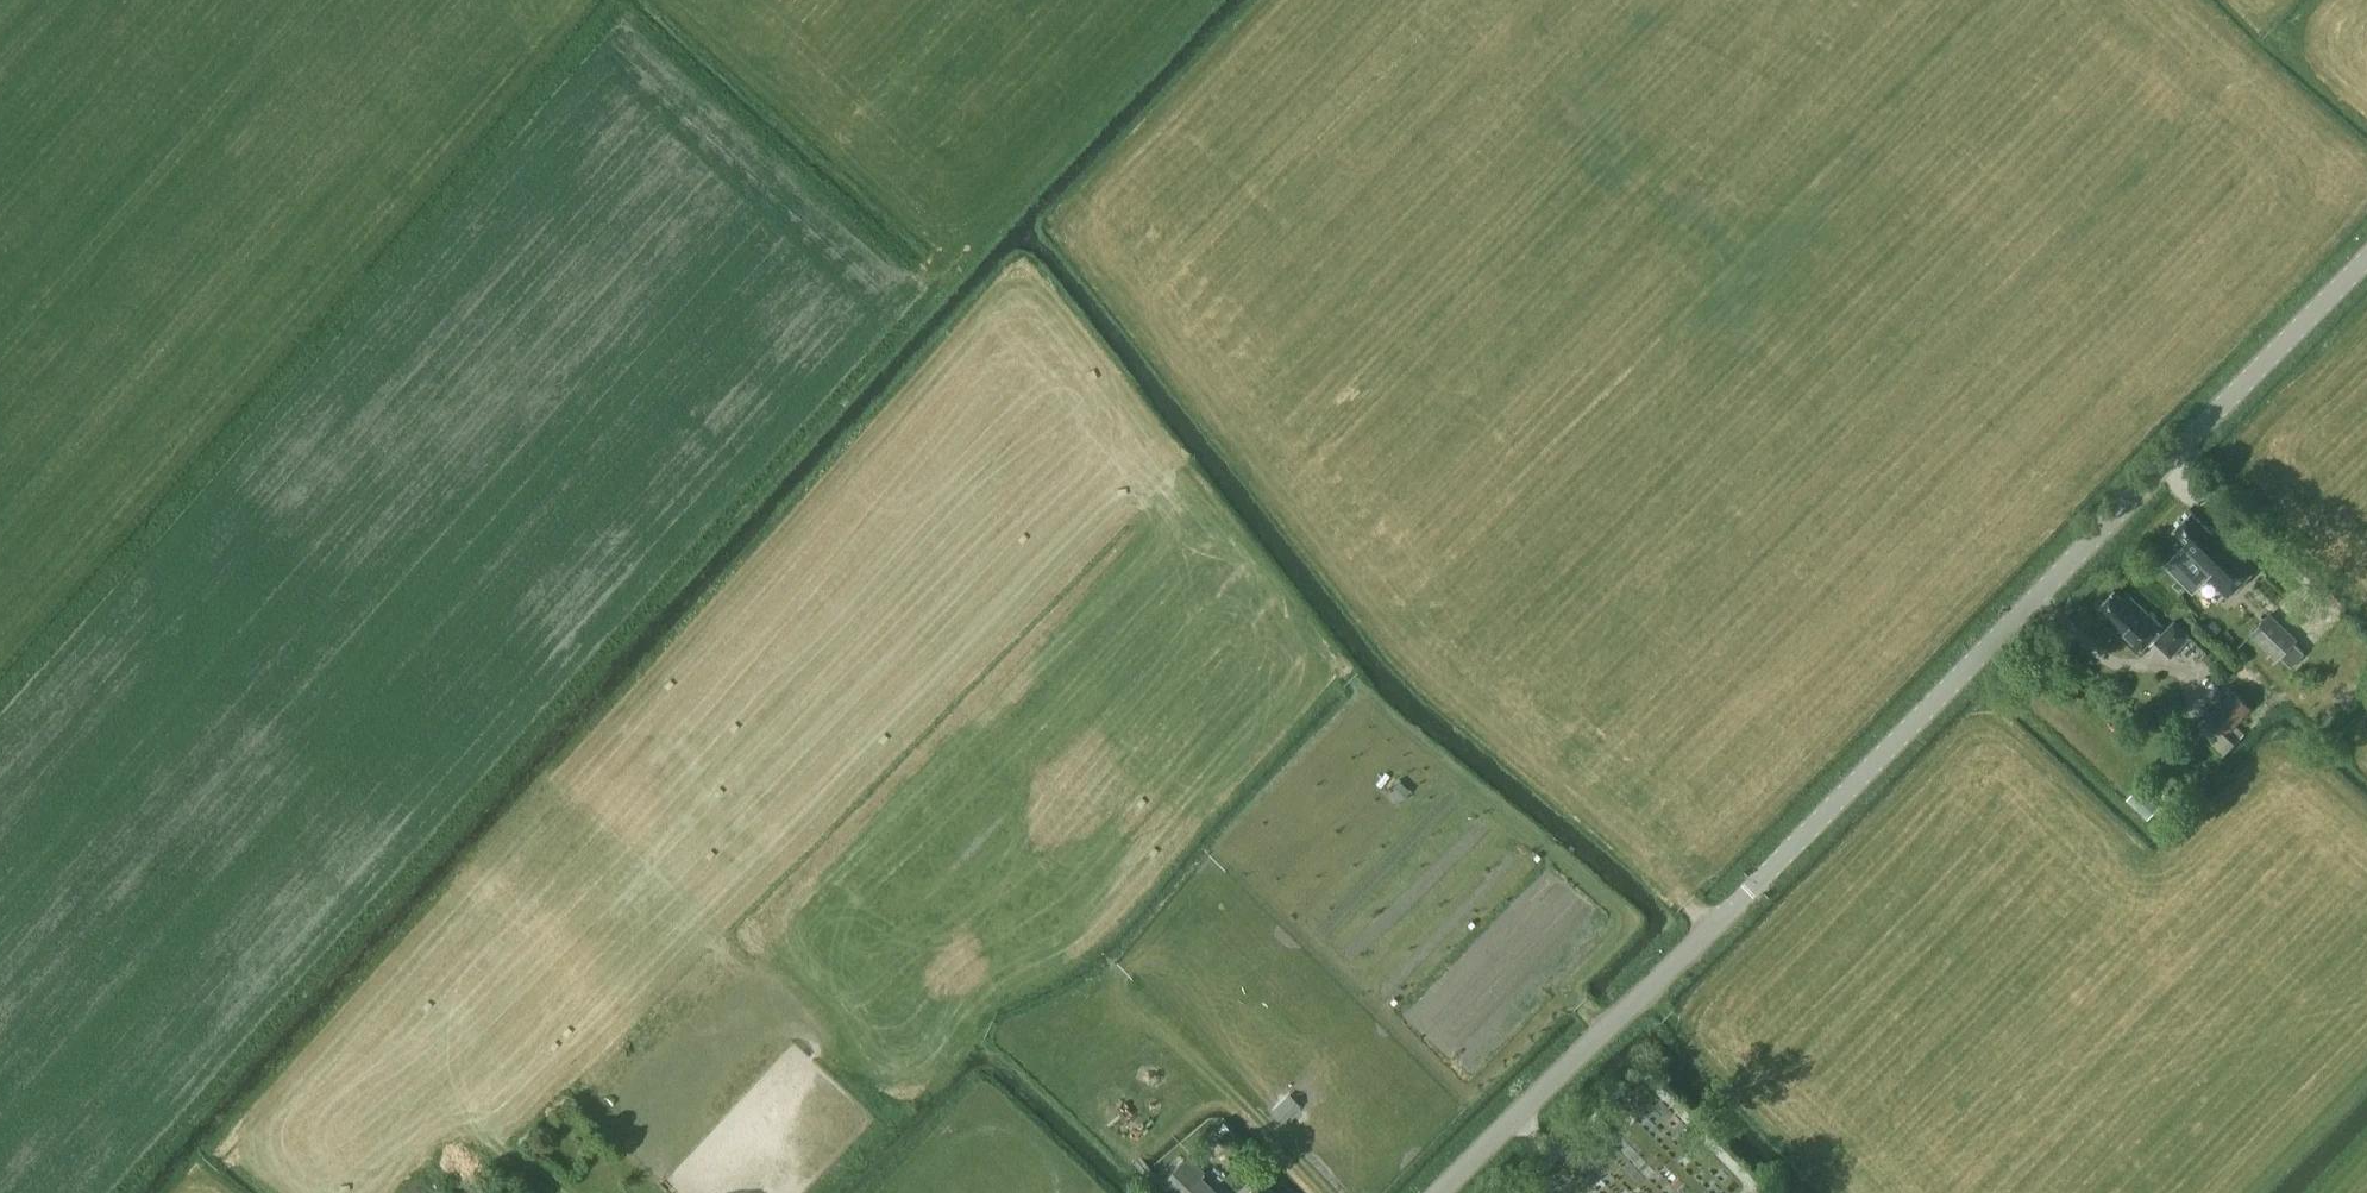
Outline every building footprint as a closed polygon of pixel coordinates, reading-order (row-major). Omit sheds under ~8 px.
[(2177,551),(2166,563),(2190,587),(2202,575),(2227,599),(2258,567),(2233,542),(2229,545),(2215,532),(2212,535),(2191,515),(2172,535),(2179,541),(2173,547),(2177,551)] [(2159,630),(2123,596),(2119,601),(2111,594),(2096,610),(2103,617),(2099,622),(2135,656),(2159,630)] [(2298,638),(2271,612),(2250,633),(2278,660),(2298,638)] [(2192,636),(2175,620),(2155,640),(2172,656),(2192,636)] [(2034,674),(2049,655),(2041,649),(2026,668),(2034,674)] [(2253,707),(2234,689),(2208,716),(2227,734),(2229,732),(2238,741),(2247,731),(2238,723),(2253,707)] [(2162,804),(2142,784),(2128,798),(2148,818),(2162,804)] [(1189,1154),(1162,1180),(1175,1192),(1217,1192),(1200,1176),(1205,1171),(1189,1154)] [(1261,1181),(1249,1192),(1274,1192),(1261,1181)]
